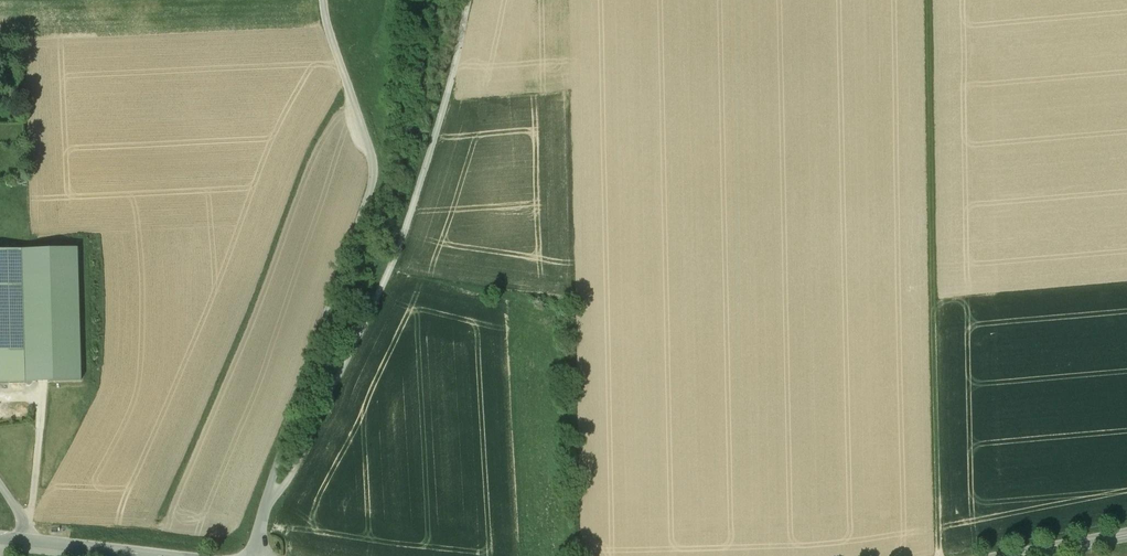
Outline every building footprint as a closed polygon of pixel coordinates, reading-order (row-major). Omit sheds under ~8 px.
[(77,247),(21,249),(26,383),(82,381),(77,247)] [(0,250),(0,384),(26,383),(21,249),(0,250)]
